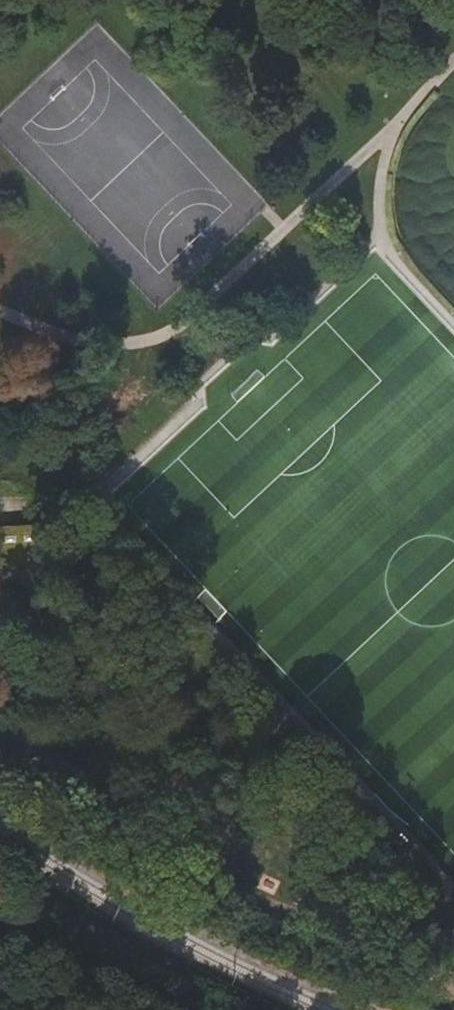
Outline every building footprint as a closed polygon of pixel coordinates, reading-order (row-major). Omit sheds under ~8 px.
[(69,568),(34,571),(38,616),(72,614),(69,568)]
